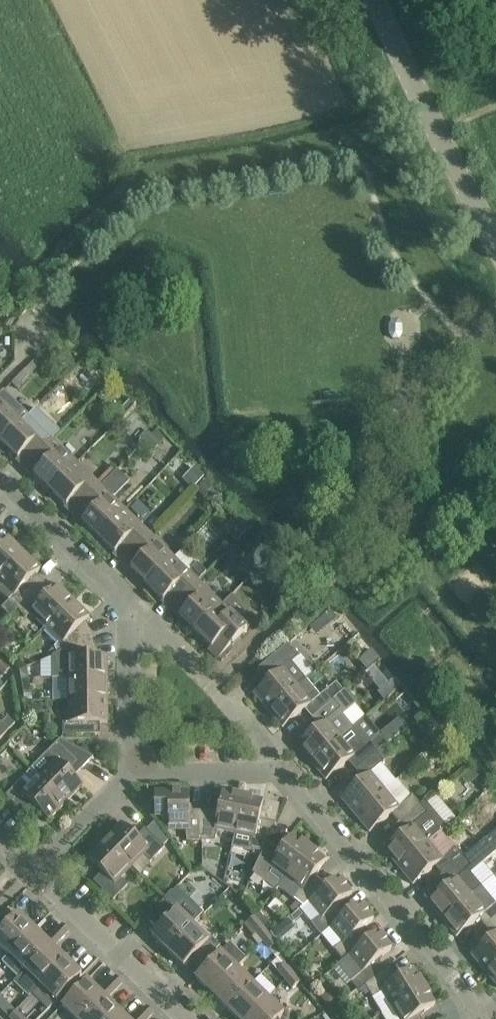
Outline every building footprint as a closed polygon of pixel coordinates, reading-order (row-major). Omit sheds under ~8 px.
[(32,374),(27,368),(12,383),(18,389),(32,374)] [(2,443),(29,416),(4,391),(0,395),(0,441),(2,443)] [(131,400),(118,414),(121,417),(122,418),(136,405),(131,400)] [(29,416),(2,443),(18,459),(16,460),(25,468),(53,439),(60,432),(36,408),(29,416)] [(138,440),(142,444),(152,434),(147,429),(138,440)] [(156,430),(152,434),(161,444),(166,440),(156,430)] [(53,439),(25,468),(33,476),(34,474),(50,490),(77,463),(53,439)] [(73,515),(87,501),(101,486),(77,463),(50,490),(67,506),(65,507),(73,515)] [(116,471),(101,486),(87,501),(73,515),(81,523),(82,522),(99,537),(125,510),(111,496),(115,495),(128,482),(116,471)] [(196,485),(203,477),(204,477),(198,471),(186,483),(192,489),(196,485)] [(203,497),(212,487),(205,481),(196,490),(203,497)] [(125,510),(99,537),(115,553),(113,555),(122,563),(135,548),(150,534),(125,510)] [(238,524),(229,533),(236,541),(246,531),(238,524)] [(135,548),(122,563),(130,570),(131,569),(147,585),(174,557),(150,534),(135,548)] [(24,553),(8,537),(0,546),(0,578),(24,553)] [(235,542),(224,553),(234,562),(244,551),(235,542)] [(9,600),(1,608),(10,616),(17,609),(38,588),(40,585),(32,577),(36,574),(41,569),(24,553),(0,578),(0,592),(9,600)] [(162,602),(170,610),(184,596),(198,581),(206,572),(197,563),(189,572),(174,557),(147,585),(163,601),(162,602)] [(198,581),(184,596),(170,610),(178,618),(179,616),(196,632),(222,605),(198,581)] [(38,588),(17,609),(26,617),(30,613),(46,628),(73,600),(57,585),(52,590),(46,596),(38,588)] [(222,605),(196,632),(211,647),(208,650),(218,659),(233,644),(239,638),(257,619),(232,595),(222,605)] [(73,600),(46,628),(59,641),(47,655),(49,658),(92,639),(84,621),(89,616),(73,600)] [(329,610),(321,617),(328,626),(337,619),(329,610)] [(49,658),(41,661),(41,679),(68,678),(107,678),(107,656),(99,656),(90,656),(89,652),(97,650),(92,639),(49,658)] [(271,678),(253,693),(268,710),(305,679),(315,671),(301,655),(298,658),(287,644),(257,669),(263,676),(267,673),(271,669),(276,675),(271,678)] [(4,676),(10,670),(0,660),(0,672),(4,676)] [(68,700),(107,700),(107,678),(68,678),(68,700)] [(21,680),(23,693),(31,691),(29,679),(21,680)] [(320,696),(305,679),(268,710),(282,728),(305,709),(312,718),(343,692),(335,683),(320,696)] [(341,716),(355,705),(344,691),(343,692),(312,718),(319,727),(297,745),(311,763),(352,729),(341,716)] [(108,722),(107,700),(68,700),(69,722),(63,722),(63,734),(92,734),(91,722),(108,722)] [(42,715),(40,706),(29,708),(31,718),(42,715)] [(15,724),(8,717),(2,723),(0,721),(0,739),(15,724)] [(352,729),(311,763),(326,780),(348,761),(355,770),(383,747),(387,744),(366,717),(352,729)] [(399,719),(392,724),(400,733),(406,728),(399,719)] [(39,776),(66,803),(83,785),(68,771),(76,763),(82,769),(93,757),(60,739),(31,769),(39,776)] [(362,779),(341,797),(355,815),(385,790),(371,773),(391,756),(383,747),(355,770),(362,779)] [(471,767),(461,774),(467,782),(469,785),(479,777),(471,767)] [(66,803),(39,776),(28,787),(20,780),(6,796),(25,815),(34,806),(49,820),(66,803)] [(385,790),(355,815),(369,832),(392,814),(399,823),(420,805),(413,795),(399,807),(385,790)] [(187,841),(202,841),(202,811),(190,810),(189,792),(168,792),(155,793),(155,796),(151,798),(155,804),(155,817),(161,817),(168,829),(168,830),(187,830),(187,841)] [(218,811),(202,811),(202,841),(215,841),(217,830),(235,834),(243,797),(222,792),(218,811)] [(263,801),(243,797),(235,834),(253,838),(250,849),(263,852),(268,840),(276,823),(259,819),(263,801)] [(406,832),(384,850),(398,867),(428,842),(442,831),(447,827),(426,803),(425,801),(420,805),(399,823),(406,832)] [(122,823),(104,840),(132,867),(140,875),(150,863),(165,847),(163,846),(169,840),(156,821),(147,830),(145,828),(136,837),(122,823)] [(427,902),(442,919),(472,895),(481,887),(471,874),(495,853),(495,831),(464,858),(464,857),(442,875),(443,876),(449,884),(436,895),(427,902)] [(281,850),(268,840),(263,852),(254,868),(265,876),(272,867),(286,878),(309,848),(292,835),(281,850)] [(132,867),(104,840),(87,858),(102,873),(94,881),(113,901),(128,885),(121,878),(132,867)] [(428,842),(398,867),(413,884),(435,866),(442,875),(464,857),(456,848),(442,859),(428,842)] [(286,878),(279,887),(303,906),(327,886),(314,876),(326,861),(309,848),(286,878)] [(338,877),(327,886),(303,906),(300,909),(322,935),(330,927),(345,915),(337,906),(352,894),(338,877)] [(442,919),(456,937),(478,918),(486,927),(495,919),(495,903),(495,904),(481,887),(472,895),(442,919)] [(174,894),(168,901),(149,920),(158,929),(151,935),(167,951),(193,925),(180,913),(186,906),(174,894)] [(345,915),(330,927),(342,941),(333,949),(343,961),(367,940),(359,931),(373,919),(359,903),(345,915)] [(2,914),(0,915),(0,946),(9,955),(35,929),(18,913),(10,922),(2,914)] [(289,919),(270,935),(278,943),(296,927),(289,919)] [(471,954),(485,972),(495,963),(495,919),(486,927),(493,936),(471,954)] [(63,925),(55,933),(61,939),(69,931),(63,925)] [(201,966),(212,954),(220,946),(212,937),(209,940),(193,925),(167,951),(184,967),(193,958),(201,966)] [(255,932),(262,941),(269,935),(262,926),(255,932)] [(35,929),(9,955),(2,963),(18,978),(50,945),(53,948),(53,947),(61,939),(55,933),(47,941),(35,929)] [(367,940),(343,961),(336,967),(358,993),(365,986),(385,969),(377,960),(392,948),(378,931),(367,940)] [(277,944),(269,935),(262,941),(270,950),(277,944)] [(212,994),(237,968),(246,959),(230,943),(195,978),(212,994)] [(29,997),(40,985),(66,959),(53,947),(53,948),(50,945),(18,978),(13,982),(29,997)] [(56,1001),(82,975),(66,959),(40,985),(56,1001)] [(485,972),(495,984),(495,963),(485,972)] [(285,980),(292,974),(284,965),(278,971),(285,980)] [(365,986),(373,998),(382,1013),(392,1007),(424,987),(413,969),(397,978),(389,966),(385,969),(365,986)] [(212,994),(227,1009),(252,983),(237,968),(212,994)] [(299,983),(292,974),(285,980),(293,988),(299,983)] [(116,977),(108,985),(114,991),(122,983),(116,977)] [(87,980),(62,1006),(75,1018),(81,1018),(103,996),(106,1000),(107,999),(114,991),(108,985),(100,993),(87,980)] [(268,998),(252,983),(227,1009),(237,1018),(248,1018),(268,998)] [(392,1007),(399,1018),(422,1018),(419,1014),(435,1004),(424,987),(392,1007)] [(119,1011),(117,1009),(119,1007),(114,1002),(112,1004),(107,999),(106,1000),(103,996),(81,1018),(111,1018),(119,1011)] [(268,998),(248,1018),(279,1018),(284,1014),(268,998)] [(139,1015),(143,1018),(148,1018),(153,1013),(147,1007),(139,1015)] [(9,1017),(11,1018),(24,1018),(15,1011),(9,1017)]
